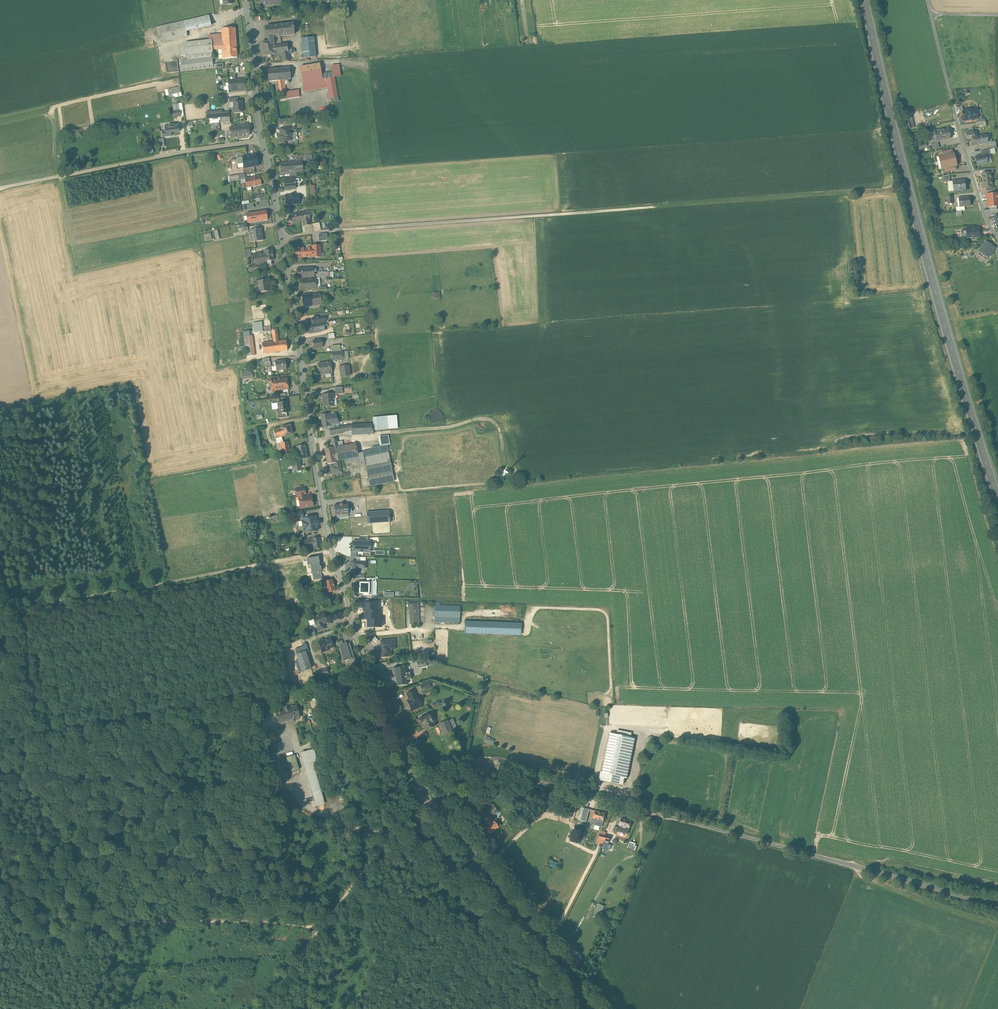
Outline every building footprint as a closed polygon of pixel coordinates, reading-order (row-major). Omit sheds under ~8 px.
[(209,15),(184,21),(186,31),(211,25),(209,15)] [(184,21),(160,26),(163,41),(187,36),(186,31),(184,21)] [(293,23),(266,27),(267,38),(268,38),(268,41),(273,41),(273,44),(276,44),(275,37),(294,34),(293,23)] [(235,28),(221,28),(222,34),(223,48),(237,47),(235,28)] [(222,34),(211,34),(212,39),(212,49),(223,48),(222,34)] [(314,36),(301,37),(303,58),(316,56),(314,36)] [(212,39),(185,42),(187,55),(212,52),(213,52),(212,49),(212,39)] [(268,41),(261,42),(263,56),(274,54),(274,53),(273,44),(273,41),(268,41)] [(287,42),(281,43),(282,53),(282,61),(289,60),(287,42)] [(276,44),(273,44),(274,53),(282,53),(281,43),(276,44)] [(237,47),(223,48),(223,54),(222,54),(222,59),(237,57),(237,47)] [(212,52),(187,55),(187,59),(181,60),(182,71),(214,67),(212,52)] [(320,64),(300,67),(303,85),(323,82),(322,79),(321,74),(320,64)] [(289,67),(276,68),(278,80),(282,80),(284,80),(291,79),(289,67)] [(276,68),(268,69),(269,81),(278,80),(276,68)] [(333,72),(321,74),(322,79),(326,78),(327,86),(329,98),(338,97),(338,96),(334,77),(341,76),(340,71),(333,72)] [(245,78),(236,79),(237,91),(246,90),(245,78)] [(323,82),(303,85),(304,90),(327,86),(326,78),(322,79),(323,82)] [(236,79),(228,79),(228,92),(237,91),(236,79)] [(165,88),(166,96),(182,95),(181,87),(165,88)] [(298,90),(285,92),(286,98),(299,96),(298,90)] [(238,101),(233,101),(233,102),(234,107),(233,108),(233,111),(234,112),(243,112),(242,101),(238,101)] [(181,102),(172,103),(173,111),(180,110),(179,107),(182,106),(181,102)] [(978,118),(976,108),(962,111),(964,121),(978,118)] [(218,117),(210,118),(209,120),(210,123),(214,123),(214,127),(214,128),(214,130),(219,130),(219,123),(218,117)] [(179,124),(164,126),(165,131),(162,131),(163,135),(163,137),(167,136),(171,136),(171,132),(180,131),(179,124)] [(247,125),(239,126),(240,136),(249,135),(249,132),(250,131),(251,131),(251,130),(251,129),(250,128),(249,128),(248,128),(247,125)] [(239,126),(229,128),(231,138),(240,136),(239,126)] [(290,127),(280,129),(281,137),(279,137),(280,142),(290,141),(289,137),(291,136),(290,127)] [(949,129),(934,132),(930,133),(932,141),(936,141),(938,141),(950,139),(949,129)] [(973,132),(966,133),(968,140),(970,139),(969,138),(975,137),(973,132)] [(985,135),(978,136),(979,144),(988,142),(987,137),(986,137),(985,135)] [(975,137),(969,138),(970,139),(971,146),(979,144),(978,136),(975,137)] [(952,150),(939,153),(939,157),(936,158),(938,164),(955,160),(954,155),(953,155),(952,150)] [(256,155),(242,157),(243,163),(244,168),(257,166),(256,155)] [(982,156),(976,157),(977,165),(988,163),(986,155),(982,156)] [(955,160),(938,164),(939,170),(942,169),(943,173),(956,170),(955,165),(956,165),(955,160)] [(296,161),(280,163),(281,173),(290,172),(296,171),(303,170),(302,161),(296,161)] [(260,176),(245,178),(245,179),(246,183),(247,188),(251,187),(253,187),(262,185),(260,176)] [(294,179),(283,180),(285,189),(296,188),(295,184),(295,183),(299,183),(299,182),(299,179),(298,178),(294,179)] [(993,179),(983,180),(983,184),(982,185),(982,188),(986,188),(992,187),(992,184),(993,183),(993,179)] [(965,180),(952,181),(953,191),(966,190),(965,180)] [(299,195),(283,197),(284,205),(300,203),(299,195)] [(969,198),(958,199),(959,207),(959,208),(961,208),(961,211),(965,211),(964,207),(970,207),(969,198)] [(266,210),(257,212),(258,221),(268,220),(266,210)] [(308,211),(291,214),(292,223),(302,221),(303,226),(310,225),(310,220),(308,211)] [(257,212),(247,213),(248,223),(258,221),(257,212)] [(319,222),(312,223),(313,231),(320,230),(319,222)] [(260,228),(255,229),(250,230),(251,240),(254,240),(255,241),(262,241),(260,228)] [(966,230),(965,230),(962,231),(962,232),(962,237),(963,237),(963,238),(964,238),(967,238),(979,237),(978,233),(979,233),(978,229),(975,229),(966,230)] [(327,233),(318,234),(319,241),(328,240),(327,233)] [(986,242),(980,251),(989,257),(995,248),(986,242)] [(320,245),(312,246),(312,247),(312,256),(312,257),(321,256),(320,245)] [(312,247),(294,248),(295,257),(312,256),(312,247)] [(272,249),(264,250),(264,252),(254,254),(256,264),(266,263),(266,261),(271,260),(274,260),(274,259),(272,249)] [(315,266),(296,268),(297,278),(315,276),(315,266)] [(315,278),(300,279),(301,289),(316,288),(315,278)] [(259,281),(257,281),(259,292),(268,291),(267,280),(259,281)] [(321,293),(311,294),(312,306),(322,304),(321,293)] [(311,294),(302,295),(303,307),(312,306),(311,294)] [(313,323),(305,325),(307,333),(325,330),(324,326),(327,326),(327,322),(326,322),(324,322),(323,322),(323,321),(313,323)] [(250,336),(244,336),(245,346),(253,345),(252,335),(250,336)] [(318,340),(313,340),(314,348),(322,347),(321,339),(318,339),(318,340)] [(278,341),(274,342),(275,352),(287,350),(286,340),(278,341)] [(273,342),(262,343),(263,353),(275,352),(274,342),(273,342)] [(253,345),(245,346),(245,350),(246,356),(254,355),(253,345)] [(343,351),(331,353),(332,360),(343,359),(343,351)] [(285,360),(275,361),(276,366),(273,367),(273,370),(274,370),(286,369),(285,360)] [(330,361),(318,363),(320,375),(332,373),(330,361)] [(348,365),(340,366),(341,377),(350,375),(348,365)] [(279,378),(270,380),(272,391),(280,390),(279,378)] [(287,378),(279,378),(280,390),(288,389),(287,378)] [(333,394),(322,395),(323,407),(333,406),(336,405),(337,404),(336,399),(335,398),(333,398),(333,394)] [(287,401),(277,403),(279,413),(279,414),(287,413),(288,412),(287,401)] [(438,411),(435,410),(432,412),(429,414),(429,418),(430,421),(433,423),(436,424),(439,422),(441,420),(442,416),(441,413),(438,411)] [(335,414),(327,415),(326,414),(321,415),(323,427),(329,426),(330,428),(334,428),(334,424),(339,423),(338,418),(336,418),(335,414)] [(396,415),(373,417),(374,430),(397,428),(396,415)] [(373,423),(351,424),(351,425),(352,430),(352,435),(373,433),(373,423)] [(289,425),(280,427),(283,436),(292,434),(289,425)] [(330,428),(329,428),(330,434),(352,430),(351,425),(334,428),(330,428)] [(280,427),(273,430),(275,438),(283,436),(280,427)] [(382,447),(371,450),(372,455),(388,452),(386,435),(380,436),(382,447)] [(288,442),(276,444),(278,453),(290,451),(288,442)] [(338,447),(333,448),(335,461),(347,459),(358,456),(358,453),(356,443),(338,447)] [(305,445),(296,446),(299,460),(308,458),(305,445)] [(332,447),(324,449),(327,464),(334,463),(335,462),(335,461),(333,448),(332,447)] [(389,452),(364,458),(365,465),(369,486),(394,481),(389,452)] [(300,461),(292,462),(294,472),(302,470),(300,461)] [(335,462),(334,463),(334,466),(331,466),(332,474),(341,472),(339,462),(335,462)] [(306,497),(304,497),(304,495),(299,495),(301,508),(307,507),(308,506),(313,505),(311,496),(310,496),(309,496),(307,496),(306,497)] [(340,505),(334,505),(335,516),(336,516),(336,518),(348,517),(348,514),(349,514),(349,512),(351,512),(351,506),(348,506),(348,504),(343,504),(340,504),(340,505)] [(389,511),(366,512),(367,523),(383,523),(390,522),(390,515),(389,511)] [(315,517),(303,519),(303,521),(301,521),(303,531),(305,531),(305,533),(317,531),(316,526),(318,525),(317,521),(316,522),(315,517)] [(320,537),(312,538),(312,541),(313,547),(314,550),(321,548),(320,537)] [(370,542),(353,541),(353,551),(364,552),(364,548),(370,548),(370,542)] [(366,561),(352,561),(352,575),(359,575),(359,568),(366,568),(366,561)] [(321,571),(312,572),(314,580),(322,578),(321,571)] [(332,579),(324,582),(326,589),(328,593),(336,590),(332,579)] [(369,583),(360,582),(359,593),(364,593),(364,592),(364,593),(369,594),(369,583)] [(419,602),(409,602),(409,607),(410,607),(410,622),(419,622),(419,602)] [(377,603),(363,603),(363,611),(377,611),(377,603)] [(441,606),(435,605),(435,610),(433,610),(433,612),(435,612),(435,622),(460,623),(460,613),(462,613),(462,611),(460,611),(460,606),(441,606)] [(379,611),(364,611),(364,619),(379,619),(379,611)] [(320,614),(316,615),(316,616),(313,616),(314,618),(314,619),(315,623),(316,624),(318,630),(325,628),(323,623),(326,622),(324,613),(320,614)] [(381,619),(367,619),(367,627),(382,627),(381,619)] [(495,623),(466,622),(466,632),(495,633),(495,623)] [(520,624),(495,623),(495,633),(519,634),(520,624)] [(331,637),(318,642),(322,652),(325,651),(325,649),(334,646),(331,637)] [(380,640),(381,657),(392,656),(392,650),(396,649),(395,639),(380,640)] [(345,643),(339,645),(345,661),(350,659),(351,661),(355,659),(350,643),(346,645),(345,643)] [(305,651),(296,654),(302,671),(311,668),(305,651)] [(421,657),(415,658),(415,662),(417,661),(418,667),(426,666),(425,660),(421,660),(421,657)] [(404,667),(398,668),(399,674),(395,674),(397,686),(407,684),(404,667)] [(327,668),(315,672),(317,677),(329,673),(327,668)] [(414,690),(407,693),(409,699),(416,696),(414,690)] [(416,696),(409,699),(411,702),(410,703),(409,704),(412,710),(421,706),(420,705),(421,705),(422,703),(421,701),(419,701),(416,696)] [(296,706),(290,708),(293,718),(300,717),(296,706)] [(289,708),(275,712),(278,723),(293,718),(293,719),(293,718),(290,708),(289,708)] [(429,714),(417,719),(420,725),(421,724),(425,731),(436,726),(433,720),(432,720),(429,714)] [(447,721),(439,724),(444,734),(451,730),(447,721)] [(617,734),(610,733),(602,772),(601,772),(599,780),(623,785),(623,782),(625,782),(625,781),(624,780),(624,778),(627,778),(635,738),(631,737),(617,734)] [(490,737),(486,736),(484,741),(493,744),(495,740),(490,738),(490,737)] [(309,750),(300,752),(312,792),(320,790),(309,750)] [(295,755),(287,757),(291,771),(299,768),(295,755)] [(482,762),(470,768),(476,782),(488,776),(482,762)] [(582,807),(577,820),(586,822),(590,809),(582,807)] [(606,813),(595,810),(591,824),(602,827),(606,813)] [(493,820),(492,821),(488,817),(483,821),(486,826),(484,827),(489,834),(498,827),(493,820)] [(621,818),(617,831),(628,834),(632,820),(621,818)] [(606,832),(601,831),(597,844),(603,845),(602,849),(609,851),(610,845),(608,844),(611,836),(606,834),(606,832)] [(636,843),(630,841),(627,848),(635,851),(637,846),(635,845),(636,843)] [(549,865),(556,868),(558,862),(552,860),(549,865)] [(601,915),(606,906),(599,903),(595,912),(601,915)]
